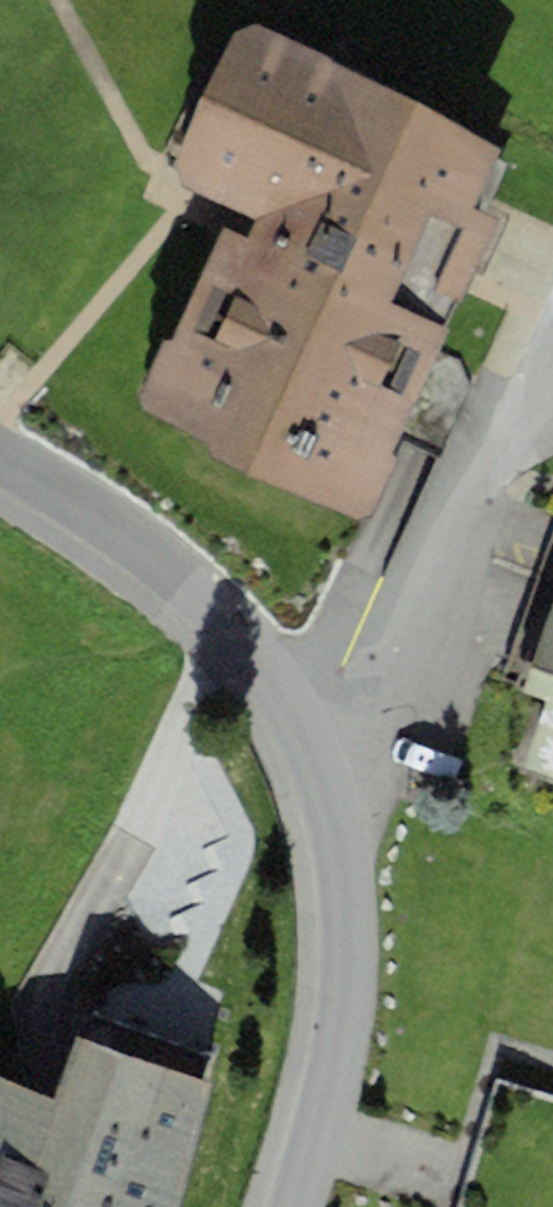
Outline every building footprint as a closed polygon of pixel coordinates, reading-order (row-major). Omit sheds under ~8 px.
[(248,24),(240,20),(168,174),(256,215),(245,239),(223,229),(171,340),(168,339),(138,403),(214,439),(207,455),(359,526),(507,208),(477,195),(502,142),(248,24)] [(528,665),(519,689),(543,698),(517,768),(552,781),(552,599),(528,665)] [(76,1037),(52,1096),(0,1077),(0,1206),(180,1206),(213,1083),(76,1037)]
